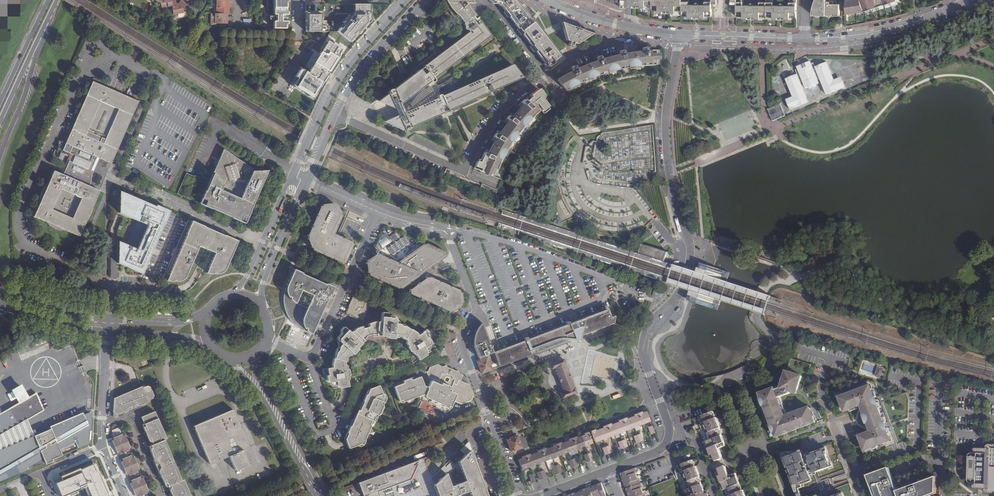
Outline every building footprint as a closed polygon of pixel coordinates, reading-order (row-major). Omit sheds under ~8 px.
[(166,7),(166,8),(171,7),(171,0),(157,0),(157,1),(161,4),(161,8),(166,7)] [(171,7),(173,15),(184,13),(183,9),(186,5),(180,1),(178,4),(175,4),(175,1),(175,0),(171,0),(171,7)] [(274,15),(275,15),(275,16),(270,16),(270,20),(275,20),(275,22),(274,22),(274,29),(286,29),(286,27),(288,25),(288,22),(282,22),(282,15),(288,16),(288,13),(287,12),(286,4),(288,2),(288,0),(274,0),(274,15)] [(475,15),(473,13),(466,4),(474,3),(472,0),(445,0),(446,3),(449,8),(454,13),(458,16),(463,23),(472,18),(475,15)] [(499,4),(505,11),(503,12),(508,18),(509,17),(518,28),(517,30),(521,35),(522,34),(531,46),(530,47),(534,52),(535,51),(544,63),(543,64),(545,67),(557,58),(553,52),(554,51),(551,48),(550,49),(540,35),(541,34),(539,31),(537,32),(529,21),(524,15),(518,7),(513,1),(514,0),(496,0),(499,4)] [(622,8),(627,8),(645,8),(645,6),(652,6),(652,11),(658,11),(658,14),(673,14),(675,14),(675,12),(681,12),(682,12),(682,17),(688,17),(688,20),(705,20),(705,16),(705,12),(712,12),(712,9),(717,9),(717,0),(705,0),(705,6),(688,5),(689,0),(622,0),(622,8)] [(743,20),(760,20),(760,13),(774,13),(774,21),(790,21),(790,18),(797,18),(797,0),(791,0),(791,7),(774,7),(774,0),(760,0),(760,6),(744,6),(744,0),(732,0),(732,10),(737,10),(737,14),(736,16),(736,18),(743,18),(743,20)] [(813,15),(840,15),(840,3),(833,3),(834,2),(827,1),(827,0),(816,0),(815,3),(814,6),(814,9),(813,15)] [(856,13),(854,0),(846,1),(846,15),(856,13)] [(854,0),(856,13),(866,11),(862,0),(854,0)] [(869,0),(862,0),(866,11),(872,9),(869,0)] [(879,7),(876,0),(869,0),(872,9),(879,7)] [(389,4),(353,3),(353,13),(337,30),(354,44),(358,40),(360,38),(364,34),(389,4)] [(229,4),(216,4),(216,14),(227,14),(229,14),(229,4)] [(522,4),(518,7),(524,15),(529,21),(533,19),(522,4)] [(324,10),(305,10),(305,30),(328,30),(328,23),(324,19),(324,10)] [(214,24),(224,24),(227,24),(227,14),(216,14),(214,14),(214,24)] [(477,25),(472,18),(463,23),(462,24),(464,26),(464,27),(464,28),(464,29),(465,29),(465,30),(466,30),(466,29),(468,32),(378,101),(394,109),(397,115),(384,121),(402,131),(446,113),(495,90),(523,78),(513,64),(442,96),(441,95),(440,95),(439,95),(438,95),(438,96),(437,97),(437,98),(405,112),(401,104),(431,82),(432,82),(433,82),(434,82),(435,81),(435,80),(434,79),(490,36),(480,23),(477,25)] [(576,27),(561,21),(566,40),(568,41),(567,45),(567,46),(568,46),(568,47),(569,48),(570,48),(571,48),(571,47),(572,46),(573,42),(576,43),(592,33),(576,27)] [(293,85),(313,98),(326,76),(325,76),(328,71),(329,72),(339,55),(339,54),(341,50),(338,47),(339,46),(333,42),(332,44),(328,41),(307,74),(300,69),(295,77),(297,78),(293,85)] [(649,49),(649,46),(643,47),(642,47),(642,48),(642,49),(633,50),(624,52),(623,51),(623,50),(621,49),(620,49),(619,49),(618,50),(618,51),(617,53),(609,55),(601,57),(599,56),(598,55),(596,56),(595,57),(595,58),(591,60),(584,63),(580,64),(575,67),(574,66),(573,65),(572,66),(571,66),(571,67),(570,68),(570,69),(565,72),(562,74),(558,76),(553,80),(564,95),(573,90),(583,84),(594,80),(601,77),(605,76),(615,73),(621,71),(628,70),(643,68),(642,64),(660,63),(659,48),(649,49)] [(794,97),(787,100),(790,109),(809,102),(803,86),(805,85),(806,88),(809,87),(810,89),(818,86),(817,84),(820,83),(819,80),(821,79),(827,95),(845,88),(842,78),(835,81),(828,63),(816,67),(814,63),(812,64),(811,61),(798,66),(799,69),(796,70),(798,74),(786,79),(794,97)] [(71,155),(93,164),(95,162),(96,161),(99,158),(111,163),(122,139),(139,101),(94,82),(62,151),(71,155)] [(544,96),(539,89),(529,95),(530,97),(526,101),(524,99),(521,103),(523,105),(516,112),(512,118),(509,116),(506,120),(508,122),(499,136),(496,134),(493,138),(496,140),(486,154),(485,153),(480,162),(477,161),(475,167),(481,170),(481,172),(483,173),(483,175),(488,177),(489,175),(491,176),(500,160),(501,161),(507,150),(506,150),(510,144),(511,144),(518,133),(517,133),(522,127),(523,127),(531,117),(537,110),(538,111),(540,109),(544,113),(549,109),(542,100),(543,98),(543,96),(544,96)] [(773,121),(778,119),(785,116),(781,104),(774,107),(772,108),(768,110),(773,121)] [(223,152),(213,174),(210,181),(203,178),(202,177),(201,175),(198,174),(197,174),(194,174),(187,171),(177,194),(200,204),(245,223),(268,172),(253,172),(223,152)] [(69,161),(91,171),(92,168),(93,164),(71,155),(70,158),(69,161)] [(91,188),(90,183),(90,178),(90,175),(91,171),(69,161),(65,170),(62,175),(54,171),(47,186),(46,187),(45,188),(44,190),(43,191),(42,193),(42,195),(41,197),(40,198),(40,200),(40,201),(33,216),(47,223),(49,224),(50,226),(52,227),(53,228),(55,229),(59,230),(60,231),(62,231),(64,231),(66,232),(68,232),(79,237),(84,225),(87,224),(89,220),(91,217),(92,216),(93,214),(93,212),(94,210),(94,208),(94,206),(94,205),(94,203),(100,191),(91,188)] [(495,195),(498,190),(482,184),(480,189),(495,195)] [(157,210),(121,194),(121,200),(122,201),(120,205),(120,209),(149,221),(134,256),(120,250),(119,256),(120,257),(119,260),(119,265),(146,277),(152,264),(151,263),(165,228),(167,229),(173,214),(161,208),(157,210)] [(343,262),(344,262),(352,245),(352,242),(344,238),(341,239),(341,237),(334,234),(337,227),(336,225),(338,225),(341,216),(341,213),(339,212),(336,206),(336,205),(333,205),(332,203),(331,204),(324,205),(323,206),(321,206),(317,215),(318,216),(316,217),(313,225),(313,227),(312,227),(308,236),(309,236),(308,238),(312,248),(313,248),(313,250),(321,253),(322,252),(323,254),(331,258),(333,257),(333,259),(343,263),(343,262)] [(225,271),(226,270),(238,241),(193,221),(167,280),(173,282),(174,281),(177,282),(179,282),(180,282),(181,281),(183,281),(184,280),(185,279),(186,278),(186,277),(200,247),(216,254),(207,273),(212,274),(213,274),(214,273),(217,274),(218,274),(219,274),(221,274),(223,272),(225,271)] [(385,248),(399,236),(396,232),(389,237),(386,233),(378,240),(385,248)] [(406,236),(388,247),(393,256),(411,245),(406,236)] [(375,256),(368,262),(368,264),(367,265),(368,272),(369,273),(369,275),(378,280),(380,278),(380,280),(388,284),(390,283),(390,285),(399,289),(403,289),(410,284),(410,282),(412,282),(420,277),(419,274),(422,275),(428,271),(428,268),(431,269),(438,264),(437,261),(440,262),(447,258),(446,254),(438,249),(436,251),(436,249),(427,245),(426,246),(424,245),(416,250),(417,253),(414,252),(407,257),(408,260),(405,258),(398,264),(390,260),(388,261),(387,259),(379,255),(377,257),(375,256)] [(641,247),(639,254),(664,262),(666,257),(668,258),(669,256),(670,253),(651,247),(642,245),(641,247)] [(294,323),(298,326),(302,328),(305,330),(311,334),(312,334),(329,295),(330,296),(334,287),(325,283),(325,284),(303,274),(303,273),(294,269),(286,288),(284,292),(284,295),(284,299),(284,304),(285,307),(286,311),(287,315),(289,318),(292,321),(294,322),(294,323)] [(464,303),(462,293),(459,292),(460,291),(451,287),(449,288),(449,286),(441,283),(439,284),(439,282),(430,278),(429,278),(420,284),(420,286),(418,286),(411,291),(412,295),(419,298),(421,297),(421,299),(430,303),(432,301),(432,303),(432,304),(440,307),(441,306),(442,308),(451,312),(457,308),(464,303)] [(353,295),(346,313),(362,320),(370,304),(364,301),(364,300),(353,295)] [(580,340),(581,335),(610,324),(609,321),(605,311),(568,324),(567,323),(564,324),(565,326),(526,340),(525,338),(523,340),(523,342),(495,352),(493,352),(493,353),(497,363),(496,363),(497,364),(498,367),(502,366),(502,365),(529,355),(529,353),(535,351),(535,352),(567,340),(568,341),(570,341),(576,341),(580,341),(580,340)] [(335,350),(332,358),(343,361),(345,358),(344,357),(347,353),(348,355),(350,353),(352,354),(356,349),(355,347),(362,340),(361,339),(366,335),(371,333),(375,333),(375,334),(386,335),(386,337),(393,338),(393,336),(397,336),(397,335),(401,336),(402,338),(405,338),(410,329),(402,326),(400,326),(398,323),(395,323),(395,316),(390,316),(388,312),(381,312),(380,319),(377,321),(373,321),(367,323),(369,326),(362,329),(360,326),(354,328),(354,329),(349,332),(343,326),(340,329),(340,332),(336,336),(336,339),(340,343),(338,346),(337,349),(335,350)] [(477,362),(476,362),(481,373),(491,369),(490,366),(496,363),(497,363),(493,353),(493,352),(483,325),(477,329),(474,333),(472,336),(471,339),(471,345),(471,347),(473,347),(478,361),(477,362)] [(416,332),(410,329),(405,338),(407,342),(406,342),(408,345),(406,346),(409,351),(411,351),(412,353),(415,354),(418,360),(426,355),(425,353),(426,351),(423,347),(429,344),(430,341),(427,337),(425,338),(421,332),(417,334),(416,332)] [(51,339),(48,334),(15,347),(18,353),(51,339)] [(51,339),(18,353),(19,355),(52,341),(51,339)] [(596,374),(609,375),(610,369),(611,370),(613,359),(596,357),(595,365),(597,365),(596,374)] [(335,384),(341,387),(343,387),(347,387),(346,379),(347,378),(346,375),(348,374),(347,369),(345,368),(345,364),(343,364),(343,361),(332,358),(330,364),(331,367),(321,369),(322,373),(325,374),(326,380),(328,381),(335,380),(335,384)] [(562,399),(575,394),(563,359),(549,364),(552,370),(557,368),(565,391),(559,393),(562,399)] [(473,395),(469,385),(460,381),(462,376),(459,374),(458,371),(456,371),(453,370),(449,368),(447,367),(446,365),(443,367),(438,364),(430,367),(428,370),(427,371),(430,381),(428,386),(426,387),(423,386),(420,377),(413,379),(410,378),(402,381),(403,383),(393,387),(398,400),(400,399),(401,401),(421,394),(424,395),(426,397),(443,405),(442,406),(446,408),(447,405),(450,406),(452,402),(455,401),(461,404),(470,400),(473,395)] [(776,437),(816,422),(810,407),(785,417),(779,398),(790,393),(791,391),(793,392),(795,388),(798,389),(802,376),(787,371),(782,385),(760,393),(776,437)] [(348,447),(358,443),(362,445),(364,440),(363,438),(369,426),(368,424),(370,420),(371,421),(373,416),(376,416),(385,397),(382,396),(378,384),(370,387),(371,390),(369,390),(368,390),(366,394),(365,394),(361,401),(363,401),(359,411),(356,409),(353,416),(354,416),(353,419),(351,424),(350,426),(348,426),(346,431),(347,432),(345,438),(347,444),(348,447)] [(143,385),(115,398),(114,411),(120,414),(148,403),(147,400),(152,398),(153,395),(150,387),(149,386),(148,385),(147,385),(144,387),(143,385)] [(860,436),(865,450),(891,441),(870,386),(840,397),(845,412),(862,405),(871,432),(860,436)] [(92,411),(85,414),(88,420),(55,438),(51,428),(34,435),(27,419),(43,410),(39,401),(36,396),(35,394),(0,414),(0,481),(46,462),(46,463),(53,460),(53,459),(64,454),(62,449),(76,440),(79,447),(90,442),(92,411)] [(232,409),(192,425),(208,463),(227,455),(233,470),(247,464),(241,450),(247,447),(232,409)] [(142,415),(145,422),(143,423),(152,444),(151,445),(168,485),(170,484),(175,495),(192,495),(185,478),(182,479),(165,438),(167,437),(155,410),(142,415)] [(595,441),(649,420),(646,410),(642,412),(641,410),(633,413),(633,415),(626,418),(626,416),(618,419),(618,421),(611,424),(610,422),(602,425),(602,427),(596,429),(595,427),(591,429),(595,441)] [(707,441),(723,435),(715,411),(713,411),(700,417),(702,423),(700,424),(703,429),(705,428),(707,434),(709,433),(711,439),(707,441)] [(88,420),(85,414),(51,428),(55,438),(88,420)] [(115,436),(123,433),(120,427),(113,430),(115,436)] [(584,445),(592,442),(588,431),(583,432),(584,434),(580,435),(584,445)] [(633,435),(636,442),(643,439),(640,432),(633,435)] [(114,437),(115,440),(113,441),(118,452),(120,451),(121,454),(130,450),(129,448),(131,447),(125,434),(124,435),(123,433),(115,436),(114,437)] [(576,448),(584,445),(580,435),(577,436),(577,435),(572,437),(576,448)] [(726,446),(723,435),(707,441),(709,448),(711,456),(714,455),(716,461),(724,458),(720,448),(726,446)] [(506,440),(511,453),(522,449),(517,436),(506,440)] [(568,451),(576,448),(572,437),(568,438),(569,440),(565,441),(568,451)] [(617,441),(620,448),(627,446),(624,438),(617,441)] [(568,451),(565,441),(561,442),(561,441),(556,443),(561,454),(568,451)] [(467,447),(465,445),(461,449),(465,453),(471,448),(485,486),(487,485),(471,443),(467,447)] [(561,454),(556,443),(553,444),(553,445),(549,447),(553,457),(561,454)] [(602,447),(605,454),(612,451),(609,444),(602,447)] [(989,444),(988,445),(986,445),(985,447),(985,449),(974,448),(974,449),(973,450),(973,451),(973,452),(975,454),(971,453),(970,454),(969,454),(969,455),(968,457),(967,481),(968,482),(969,483),(970,484),(971,484),(974,485),(972,485),(972,486),(972,487),(972,488),(973,489),(974,489),(985,490),(985,492),(985,493),(986,494),(987,494),(993,494),(993,445),(989,444)] [(553,457),(549,447),(545,448),(545,447),(541,448),(545,460),(553,457)] [(439,495),(456,495),(470,490),(472,495),(488,495),(485,486),(471,448),(465,453),(459,460),(466,480),(452,485),(447,471),(435,484),(439,495)] [(533,453),(537,463),(545,460),(541,448),(537,450),(537,451),(533,453)] [(783,455),(796,490),(799,490),(803,488),(802,486),(805,485),(804,483),(811,480),(810,476),(832,468),(825,450),(804,458),(802,454),(794,456),(794,454),(792,455),(791,453),(783,455)] [(530,453),(525,454),(530,466),(537,463),(533,453),(530,454),(530,453)] [(522,457),(517,459),(521,470),(530,466),(525,454),(522,456),(522,457)] [(132,455),(123,459),(124,461),(122,462),(127,474),(129,473),(130,475),(139,471),(138,469),(140,468),(135,456),(133,457),(132,455)] [(783,455),(782,456),(795,491),(796,491),(796,490),(783,455)] [(372,476),(357,482),(363,495),(379,495),(377,491),(409,478),(418,458),(372,476)] [(688,489),(702,484),(693,460),(679,465),(681,472),(680,472),(682,478),(686,476),(688,481),(685,482),(688,489)] [(63,495),(67,495),(86,488),(89,495),(111,495),(97,463),(81,470),(83,473),(58,483),(63,495)] [(726,489),(741,484),(737,473),(730,475),(727,465),(719,468),(721,475),(719,476),(721,483),(722,482),(725,489),(726,489)] [(636,468),(621,474),(630,495),(647,495),(645,492),(644,492),(642,486),(643,486),(641,480),(640,480),(637,474),(638,473),(636,468)] [(898,491),(889,468),(867,476),(875,495),(928,495),(936,493),(937,477),(898,491)] [(132,479),(133,481),(131,482),(137,495),(139,494),(140,495),(149,492),(148,490),(150,490),(144,476),(142,477),(141,476),(132,479)] [(601,481),(578,490),(581,495),(604,495),(606,495),(601,481)] [(702,484),(688,489),(682,491),(684,495),(687,495),(710,495),(708,492),(706,493),(702,484)] [(744,491),(743,489),(744,489),(742,485),(741,486),(741,484),(726,489),(729,495),(728,495),(746,495),(744,491)]
